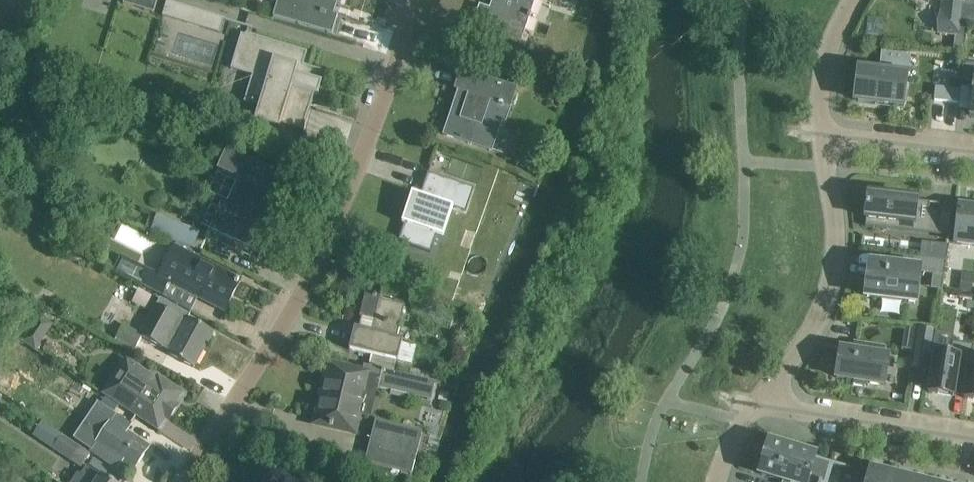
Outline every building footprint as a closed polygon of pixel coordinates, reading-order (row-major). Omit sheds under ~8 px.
[(123,3),(154,13),(157,1),(155,0),(124,0),(123,3)] [(273,16),(332,34),(342,0),(278,0),(273,16)] [(490,9),(479,5),(471,30),(519,46),(534,0),(493,0),(490,9)] [(973,24),(973,0),(938,0),(943,1),(941,13),(940,13),(938,32),(955,34),(953,50),(964,51),(967,23),(973,24)] [(163,19),(163,17),(200,28),(204,15),(166,3),(162,18),(163,19)] [(307,54),(245,35),(245,37),(240,36),(240,39),(244,40),(236,67),(258,74),(257,79),(267,82),(255,120),(303,134),(314,97),(318,98),(318,96),(317,96),(319,86),(321,87),(322,85),(318,83),(321,73),(298,66),(302,54),(306,55),(307,54)] [(905,55),(911,56),(911,54),(881,51),(881,52),(887,53),(885,73),(862,70),(858,102),(903,107),(906,76),(902,75),(905,55)] [(529,62),(527,70),(525,75),(538,79),(540,71),(543,72),(544,66),(529,62)] [(973,115),(973,64),(963,63),(960,86),(973,88),(971,109),(970,115),(973,115)] [(515,91),(462,73),(456,90),(462,92),(458,103),(454,102),(444,134),(488,149),(498,120),(505,123),(515,91)] [(958,102),(958,101),(954,101),(955,91),(937,89),(936,99),(935,98),(934,100),(958,102)] [(410,184),(417,163),(374,149),(367,169),(381,174),(410,184)] [(209,229),(255,250),(262,234),(254,231),(270,195),(278,198),(287,178),(226,151),(217,171),(237,180),(227,202),(221,200),(209,229)] [(431,253),(437,235),(443,237),(453,208),(451,208),(459,184),(428,173),(420,196),(412,194),(402,223),(404,224),(398,242),(431,253)] [(892,199),(869,196),(868,206),(866,206),(865,210),(868,210),(866,227),(887,229),(887,222),(937,227),(936,235),(950,237),(953,212),(929,209),(930,203),(899,199),(899,200),(892,199)] [(973,245),(973,208),(959,206),(954,243),(973,245)] [(75,209),(69,223),(80,227),(86,213),(75,209)] [(156,217),(151,233),(194,247),(199,230),(156,217)] [(928,259),(946,261),(948,245),(930,243),(928,259)] [(141,264),(133,279),(164,295),(170,283),(199,297),(225,311),(227,306),(227,305),(239,280),(175,248),(161,274),(141,264)] [(917,273),(918,273),(918,274),(944,277),(946,263),(918,260),(917,271),(917,273)] [(917,273),(870,268),(867,299),(914,305),(918,274),(918,273),(917,273)] [(960,283),(972,284),(973,274),(962,273),(960,283)] [(403,340),(397,338),(405,302),(365,293),(360,317),(374,320),(372,332),(354,328),(349,350),(374,356),(375,351),(397,357),(396,361),(412,365),(416,347),(402,344),(403,340)] [(164,345),(170,348),(168,353),(193,367),(213,331),(188,317),(186,320),(156,304),(140,334),(123,325),(116,337),(136,348),(142,336),(162,347),(164,345)] [(52,324),(40,316),(23,341),(35,350),(52,324)] [(928,371),(935,329),(915,327),(915,328),(917,328),(911,369),(928,371)] [(964,398),(965,398),(973,345),(952,341),(950,357),(935,355),(928,392),(953,396),(955,384),(966,386),(964,398)] [(836,378),(854,380),(853,384),(866,386),(866,382),(884,385),(888,359),(881,358),(883,348),(855,343),(855,345),(857,345),(856,354),(840,351),(836,378)] [(973,345),(965,398),(973,400),(973,361),(971,360),(973,345)] [(160,431),(175,408),(185,394),(158,376),(156,379),(126,359),(104,393),(160,431)] [(329,365),(318,410),(315,424),(355,433),(361,404),(360,404),(366,380),(379,383),(378,388),(430,400),(435,382),(363,365),(361,372),(349,369),(349,370),(331,366),(331,365),(329,365)] [(97,402),(73,438),(118,468),(122,461),(134,469),(149,448),(126,433),(131,425),(97,402)] [(375,420),(365,460),(365,462),(412,473),(422,431),(375,420)] [(61,436),(53,448),(81,466),(89,455),(61,436)] [(832,462),(769,443),(760,474),(783,481),(782,481),(826,481),(832,462)] [(72,481),(111,481),(101,475),(101,476),(87,466),(81,476),(78,474),(72,481)] [(893,476),(871,470),(868,481),(891,481),(893,476)]
